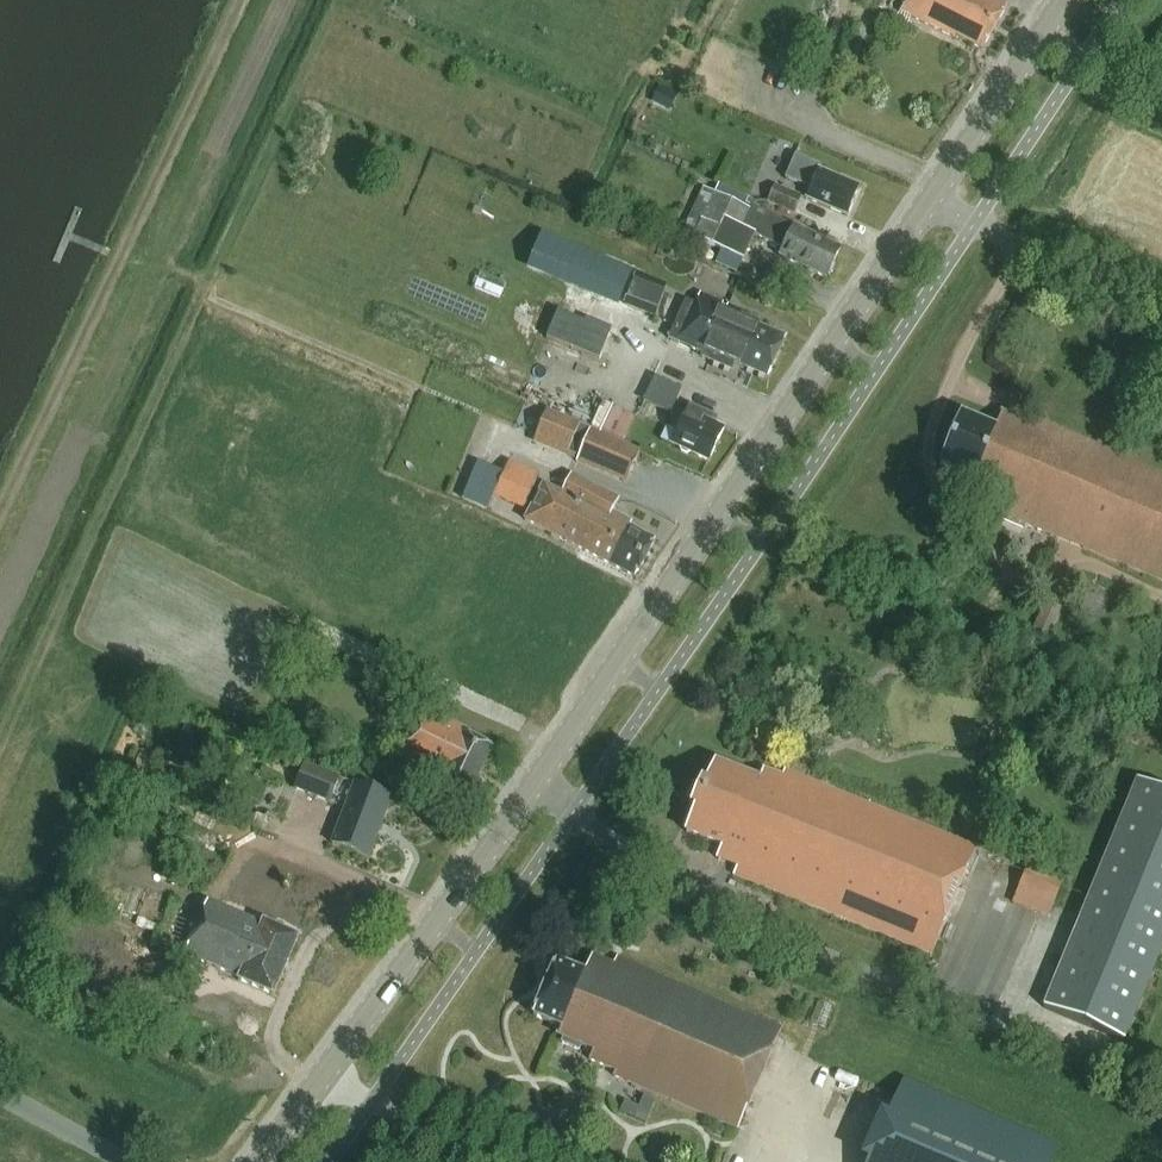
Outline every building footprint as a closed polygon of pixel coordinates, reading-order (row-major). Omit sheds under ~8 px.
[(901,12),(954,38),(955,36),(983,49),(995,27),(943,0),(908,0),(901,12)] [(995,27),(1008,5),(998,0),(943,0),(995,27)] [(659,87),(653,101),(664,107),(670,93),(659,87)] [(848,216),(860,188),(820,171),(822,166),(796,155),(786,179),(811,189),(807,199),(848,216)] [(794,225),(793,227),(750,206),(752,202),(719,186),(714,195),(703,189),(682,232),(742,261),(754,237),(782,251),(779,256),(827,279),(841,249),(794,225)] [(775,187),(768,204),(796,215),(803,197),(775,187)] [(545,234),(532,264),(619,301),(632,271),(545,234)] [(480,274),(475,287),(500,297),(505,284),(480,274)] [(656,316),(667,285),(636,274),(625,304),(656,316)] [(732,338),(777,357),(786,339),(759,326),(760,323),(742,315),(740,311),(700,294),(695,305),(686,301),(683,308),(715,322),(712,327),(733,336),(732,338)] [(768,378),(777,357),(732,338),(733,336),(712,327),(715,322),(683,308),(669,339),(704,354),(702,358),(732,370),(735,363),(768,378)] [(559,311),(547,338),(599,360),(611,333),(586,322),(559,311)] [(660,409),(670,413),(680,391),(654,378),(643,400),(660,409)] [(710,423),(713,417),(690,406),(685,417),(680,414),(673,429),(678,432),(672,444),(709,462),(724,429),(710,423)] [(941,464),(975,479),(970,493),(1006,508),(1004,513),(1161,580),(1161,472),(1022,412),(1019,418),(1004,411),(997,428),(962,413),(941,464)] [(547,413),(536,441),(568,455),(569,454),(579,458),(578,460),(627,481),(639,452),(547,413)] [(504,474),(495,493),(526,506),(534,487),(504,474)] [(538,491),(522,519),(635,578),(655,541),(629,528),(632,522),(612,512),(619,500),(571,475),(561,494),(542,483),(538,491)] [(458,499),(484,510),(491,493),(465,483),(458,499)] [(1041,603),(1027,637),(1042,643),(1055,609),(1041,603)] [(466,800),(492,749),(465,735),(468,731),(426,710),(400,761),(441,781),(438,786),(466,800)] [(932,955),(976,848),(787,772),(784,778),(765,770),(761,778),(716,760),(708,783),(702,781),(692,787),(687,797),(690,807),(695,810),(685,833),(721,847),(716,858),(736,866),(733,875),(932,955)] [(336,782),(303,768),(293,791),(326,805),(336,782)] [(1161,952),(1161,791),(1136,781),(1042,1008),(1125,1042),(1161,952)] [(368,859),(391,799),(354,785),(331,845),(368,859)] [(1054,906),(1063,882),(1027,868),(1018,891),(1054,906)] [(274,996),(299,938),(264,923),(263,926),(209,904),(187,956),(242,979),(241,982),(274,996)] [(739,1130),(782,1029),(617,958),(614,965),(592,955),(584,973),(556,961),(532,1015),(562,1028),(558,1036),(566,1039),(565,1042),(583,1049),(584,1047),(592,1050),(588,1059),(614,1070),(612,1075),(739,1130)] [(871,1161),(1050,1161),(1057,1147),(905,1082),(871,1161)]
